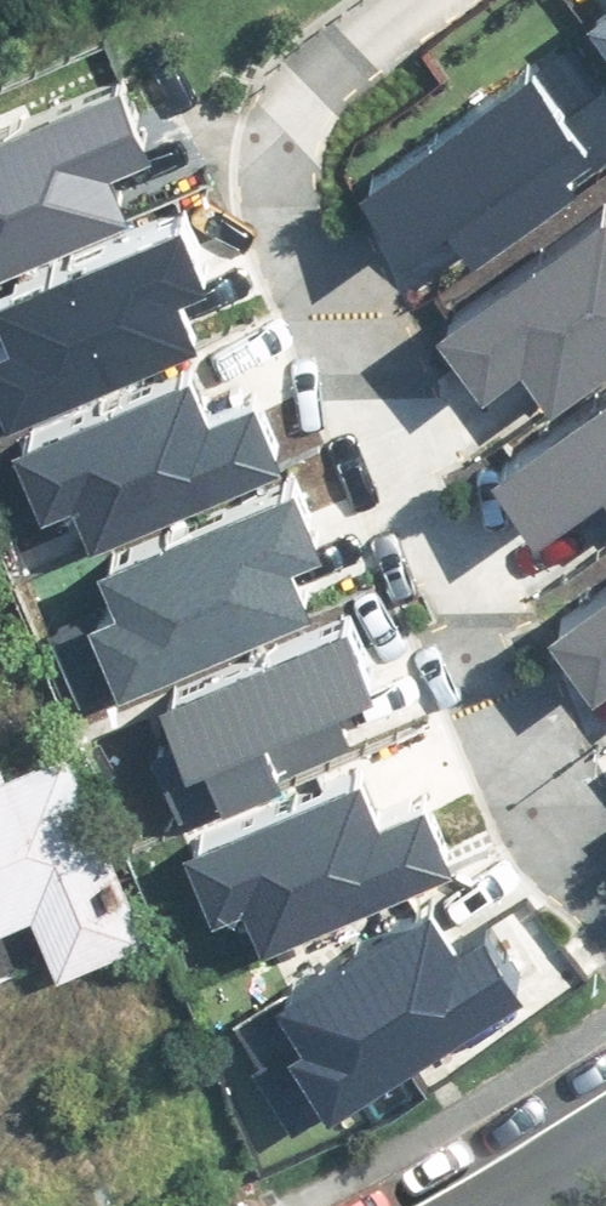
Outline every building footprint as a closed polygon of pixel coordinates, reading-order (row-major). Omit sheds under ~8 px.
[(0,111),(0,237),(127,178),(108,138),(160,114),(130,51),(0,111)] [(407,213),(440,192),(470,238),(605,148),(605,114),(586,85),(558,104),(527,58),(372,160),(407,213)] [(0,322),(0,402),(211,315),(192,268),(211,260),(184,195),(0,271),(0,284),(13,316),(0,322)] [(493,364),(523,341),(558,384),(605,347),(605,204),(600,196),(452,312),(493,364)] [(20,420),(47,481),(82,466),(104,517),(289,438),(263,376),(215,397),(193,346),(20,420)] [(529,493),(561,472),(592,518),(605,509),(605,362),(492,437),(529,493)] [(124,581),(62,606),(91,675),(322,580),(302,533),(322,525),(295,460),(106,537),(124,581)] [(549,605),(594,669),(605,661),(605,565),(549,605)] [(190,724),(154,739),(181,801),(354,727),(332,676),(380,656),(354,594),(168,673),(190,724)] [(0,774),(0,931),(26,920),(50,975),(141,936),(60,748),(0,774)] [(198,822),(224,884),(260,869),(282,920),(467,841),(441,779),(393,800),(371,749),(198,822)] [(325,1096),(539,957),(506,907),(471,929),(444,887),(264,1003),(325,1096)]
